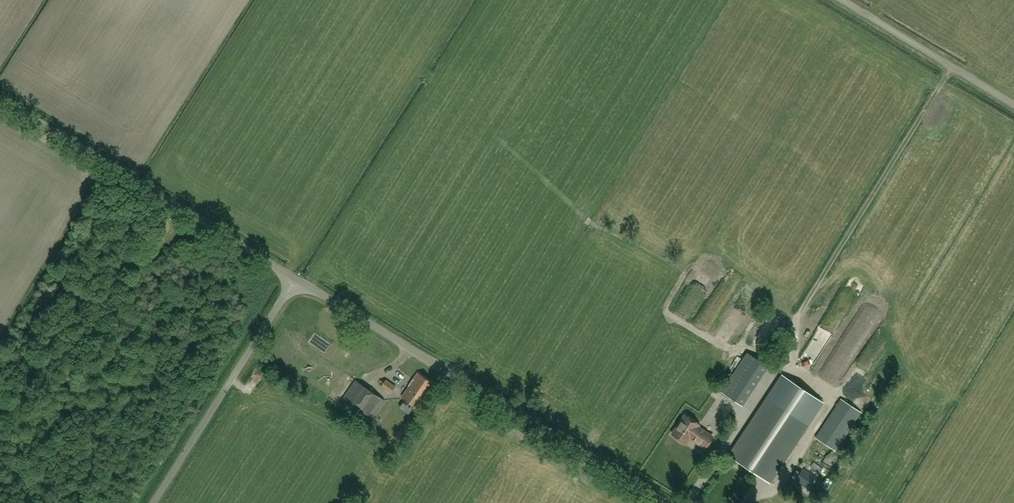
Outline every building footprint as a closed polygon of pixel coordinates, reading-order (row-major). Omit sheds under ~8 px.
[(841,309),(848,312),(856,298),(848,294),(841,309)] [(745,297),(738,305),(747,314),(755,307),(745,297)] [(820,332),(816,339),(809,350),(813,353),(806,366),(812,369),(830,338),(820,332)] [(781,365),(788,354),(777,347),(770,358),(781,365)] [(742,407),(749,397),(769,366),(747,352),(721,392),(742,407)] [(413,379),(414,379),(411,383),(402,397),(418,408),(435,385),(418,373),(413,379)] [(730,456),(769,482),(807,424),(822,402),(784,376),(769,398),(768,398),(730,456)] [(386,379),(381,386),(391,393),(396,386),(386,379)] [(356,380),(339,404),(367,424),(384,400),(356,380)] [(836,451),(861,412),(841,399),(815,437),(836,451)] [(705,448),(713,437),(698,427),(699,424),(685,415),(672,434),(679,438),(679,440),(683,442),(684,442),(686,444),(690,438),(705,448)] [(809,489),(817,477),(799,466),(791,477),(809,489)] [(774,489),(770,496),(782,502),(786,495),(774,489)]
